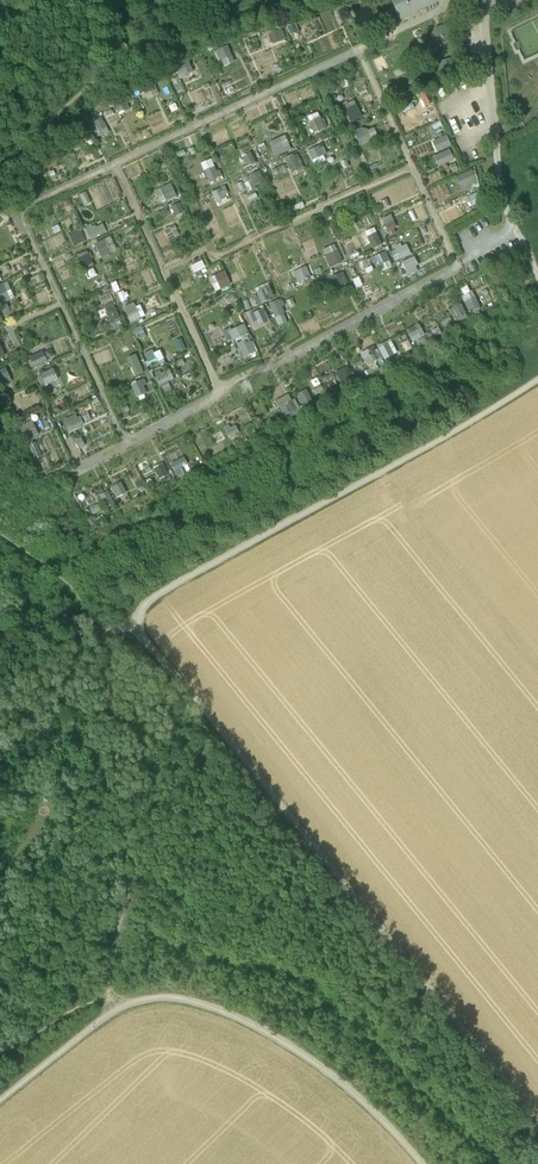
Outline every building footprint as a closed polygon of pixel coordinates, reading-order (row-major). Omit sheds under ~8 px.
[(401,21),(440,4),(438,0),(391,0),(401,21)] [(282,27),(270,32),(274,43),(286,38),(282,27)] [(219,60),(232,54),(227,44),(214,50),(219,60)] [(193,71),(190,59),(177,62),(180,74),(193,71)] [(354,101),(347,104),(351,112),(346,114),(349,121),(361,116),(354,101)] [(320,110),(307,115),(314,132),(327,127),(320,110)] [(147,116),(152,130),(167,125),(163,111),(147,116)] [(94,120),(101,135),(109,132),(102,116),(94,120)] [(360,144),(371,139),(366,126),(355,131),(360,144)] [(432,140),(437,151),(452,144),(447,133),(432,140)] [(271,140),(276,154),(292,149),(287,134),(271,140)] [(438,165),(455,160),(451,149),(434,154),(438,165)] [(240,156),(244,167),(257,161),(252,151),(240,156)] [(298,152),(286,158),(292,171),(304,165),(298,152)] [(213,157),(201,162),(209,180),(221,175),(213,157)] [(477,181),(474,170),(457,174),(460,186),(477,181)] [(244,178),(249,190),(261,185),(255,172),(244,178)] [(173,183),(155,188),(159,202),(176,197),(173,183)] [(225,185),(212,191),(216,200),(229,194),(225,185)] [(107,231),(103,222),(96,225),(95,222),(85,226),(90,238),(107,231)] [(375,227),(367,231),(374,247),(382,243),(375,227)] [(101,257),(118,249),(111,235),(95,243),(101,257)] [(398,256),(410,254),(408,242),(396,244),(398,256)] [(336,244),(324,247),(329,266),(341,262),(336,244)] [(82,269),(94,266),(90,250),(78,253),(82,269)] [(415,255),(403,258),(407,274),(419,271),(415,255)] [(304,266),(294,271),(299,283),(310,278),(304,266)] [(211,276),(218,290),(231,283),(225,269),(211,276)] [(332,277),(337,286),(349,280),(344,271),(332,277)] [(15,298),(8,281),(0,284),(0,304),(15,298)] [(256,290),(261,302),(275,296),(270,285),(256,290)] [(473,289),(462,295),(471,313),(482,307),(473,289)] [(279,324),(289,319),(280,298),(270,303),(279,324)] [(138,300),(124,306),(130,321),(144,316),(138,300)] [(461,301),(449,307),(455,321),(468,314),(461,301)] [(254,325),(268,320),(263,307),(249,312),(254,325)] [(245,322),(223,330),(227,342),(250,333),(245,322)] [(406,329),(412,340),(425,333),(419,322),(406,329)] [(432,338),(442,333),(438,324),(428,329),(432,338)] [(251,335),(237,340),(242,356),(256,351),(251,335)] [(391,339),(375,347),(374,345),(361,351),(370,370),(400,356),(391,339)] [(164,360),(160,348),(145,353),(149,365),(164,360)] [(30,356),(34,366),(48,361),(43,350),(30,356)] [(135,372),(143,368),(139,361),(131,365),(135,372)] [(155,369),(158,383),(173,379),(170,365),(155,369)] [(341,381),(353,376),(348,365),(336,370),(341,381)] [(42,371),(45,383),(57,380),(55,368),(42,371)] [(131,383),(137,395),(149,390),(143,378),(131,383)] [(307,387),(297,393),(306,408),(316,402),(307,387)] [(49,412),(22,424),(27,437),(54,425),(49,412)] [(68,431),(84,425),(79,412),(63,418),(68,431)] [(39,437),(26,442),(33,461),(46,457),(39,437)] [(184,457),(172,462),(177,474),(190,469),(184,457)] [(163,461),(152,468),(160,480),(171,473),(163,461)] [(122,481),(111,485),(116,497),(127,492),(122,481)] [(109,490),(100,494),(107,508),(115,503),(109,490)]
